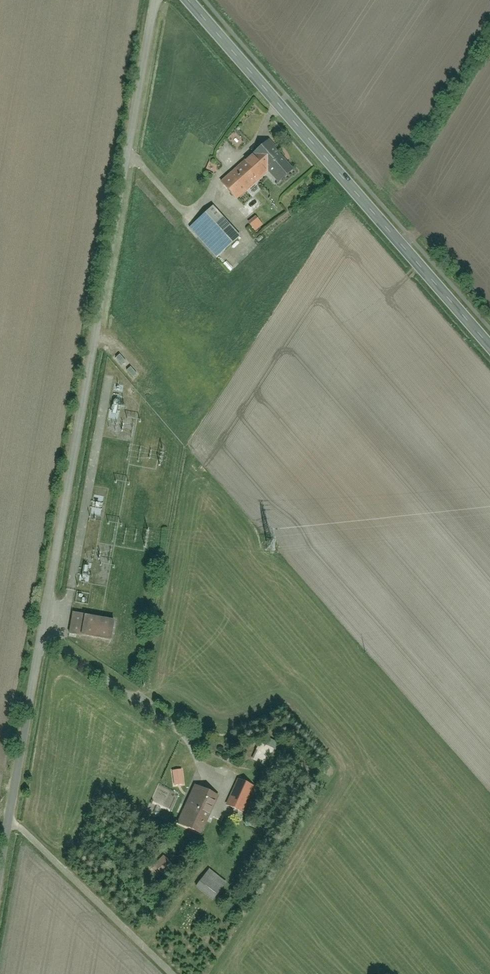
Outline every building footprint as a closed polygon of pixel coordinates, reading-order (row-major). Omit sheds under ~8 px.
[(253,153),(254,154),(222,181),(237,198),(268,172),(279,185),(294,172),(268,141),(253,153)] [(212,207),(187,230),(216,260),(240,237),(212,207)] [(122,355),(115,362),(133,382),(140,376),(122,355)] [(78,613),(74,637),(118,645),(123,621),(78,613)] [(173,773),(174,787),(184,786),(182,771),(173,773)] [(227,807),(243,813),(254,788),(238,781),(227,807)] [(178,825),(202,836),(219,797),(195,787),(178,825)] [(163,856),(152,868),(161,877),(173,864),(163,856)] [(208,871),(194,890),(212,903),(225,884),(208,871)]
